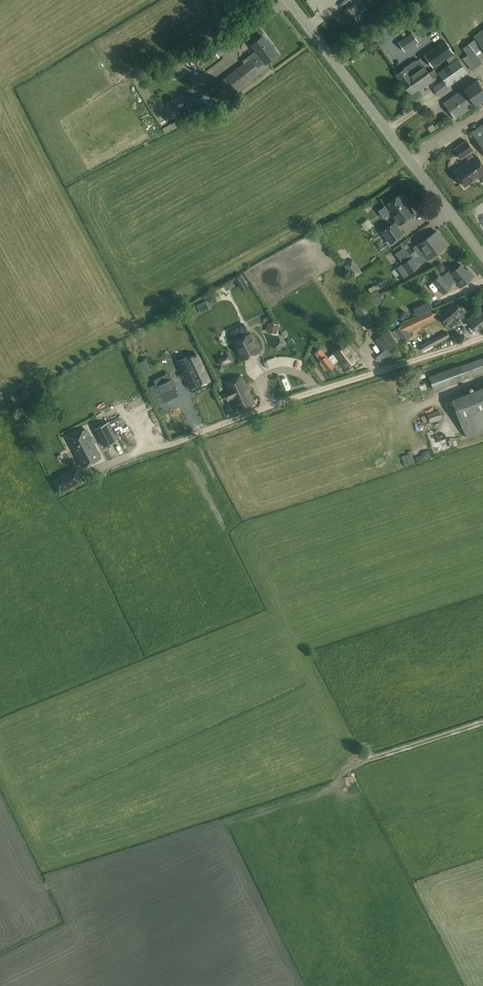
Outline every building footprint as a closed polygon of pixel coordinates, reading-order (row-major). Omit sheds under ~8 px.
[(369,25),(353,4),(344,11),(356,27),(361,23),(365,28),(369,25)] [(475,38),(482,49),(482,28),(473,35),(475,38)] [(412,32),(398,42),(405,51),(419,41),(412,32)] [(226,76),(237,90),(261,72),(257,68),(264,62),(266,64),(279,54),(272,45),(271,46),(263,36),(251,45),(256,51),(248,57),(250,59),(226,76)] [(482,62),(482,49),(475,38),(462,48),(467,54),(463,58),(472,70),(482,62)] [(453,52),(445,40),(425,54),(433,66),(453,52)] [(448,86),(468,72),(457,58),(438,72),(448,86)] [(419,90),(434,80),(433,78),(438,74),(434,69),(429,72),(420,59),(416,62),(415,60),(406,67),(396,74),(400,79),(411,95),(414,100),(422,95),(419,90)] [(463,88),(475,105),(482,99),(482,88),(476,78),(463,88)] [(448,88),(442,80),(432,87),(438,95),(448,88)] [(475,105),(463,88),(443,102),(455,119),(475,105)] [(168,130),(176,122),(171,117),(163,126),(168,130)] [(472,131),(482,147),(482,123),(472,131)] [(474,157),(470,151),(473,149),(466,140),(454,148),(461,158),(466,155),(469,160),(454,171),(465,186),(479,176),(480,177),(482,175),(482,164),(477,155),(474,157)] [(386,204),(397,220),(395,222),(395,221),(382,231),(390,242),(403,233),(398,225),(400,223),(415,213),(408,203),(406,204),(405,202),(406,201),(405,200),(406,198),(403,195),(401,194),(401,193),(386,204)] [(434,255),(435,254),(447,245),(437,231),(414,248),(420,257),(416,259),(420,264),(428,259),(429,259),(430,260),(435,256),(434,255)] [(399,255),(406,248),(401,242),(393,249),(399,255)] [(402,264),(409,274),(420,266),(413,256),(402,264)] [(353,278),(362,272),(352,259),(344,265),(353,278)] [(436,267),(439,271),(442,272),(445,270),(445,267),(443,263),(440,262),(437,264),(436,267)] [(402,264),(397,267),(404,277),(409,274),(408,274),(402,264)] [(449,285),(454,280),(460,287),(474,275),(468,268),(466,270),(461,264),(451,273),(449,270),(442,276),(440,274),(433,281),(443,293),(451,286),(449,285)] [(242,289),(249,285),(242,275),(236,279),(242,289)] [(430,301),(413,308),(417,316),(433,309),(430,301)] [(461,311),(462,310),(454,301),(439,314),(450,327),(464,315),(461,311)] [(367,328),(378,321),(366,304),(355,310),(367,328)] [(469,318),(480,331),(482,329),(482,306),(469,318)] [(402,324),(395,329),(404,341),(411,336),(406,329),(434,317),(431,310),(402,324)] [(402,310),(398,316),(403,319),(407,313),(402,310)] [(268,322),(267,330),(277,333),(278,325),(268,322)] [(445,328),(429,339),(432,344),(448,333),(445,328)] [(399,347),(387,331),(376,339),(384,351),(386,349),(389,354),(399,347)] [(259,350),(250,332),(232,341),(241,359),(259,350)] [(425,349),(431,345),(429,340),(422,344),(425,349)] [(359,358),(347,342),(333,353),(333,354),(328,358),(326,355),(320,360),(328,371),(334,366),(333,364),(338,360),(344,369),(359,358)] [(209,380),(202,366),(196,353),(190,357),(189,355),(176,361),(189,388),(197,384),(197,385),(209,380)] [(217,356),(219,362),(229,359),(226,353),(217,356)] [(482,373),(482,358),(428,378),(433,391),(482,373)] [(146,359),(137,364),(141,373),(151,369),(146,359)] [(415,373),(418,381),(426,378),(422,370),(415,373)] [(156,384),(156,385),(169,379),(166,374),(154,380),(156,384)] [(241,375),(225,383),(229,391),(224,394),(227,399),(232,397),(238,409),(254,402),(241,375)] [(171,379),(159,385),(156,387),(159,394),(175,387),(171,379)] [(451,398),(467,437),(482,431),(482,386),(451,398)] [(107,415),(112,411),(108,405),(102,410),(107,415)] [(440,410),(427,412),(428,419),(441,417),(440,410)] [(193,422),(198,419),(194,411),(189,413),(193,422)] [(428,456),(418,416),(397,422),(407,461),(428,456)] [(108,421),(95,428),(104,445),(116,438),(108,421)] [(146,422),(147,445),(157,444),(156,428),(155,428),(155,422),(146,422)] [(75,453),(82,465),(100,456),(92,441),(90,442),(89,440),(91,439),(85,428),(67,437),(73,448),(75,447),(77,452),(75,453)] [(127,428),(118,433),(125,446),(135,440),(127,428)] [(439,436),(440,446),(452,445),(451,435),(439,436)] [(395,460),(397,466),(407,462),(405,456),(395,460)] [(77,463),(55,474),(62,486),(83,475),(77,463)]
